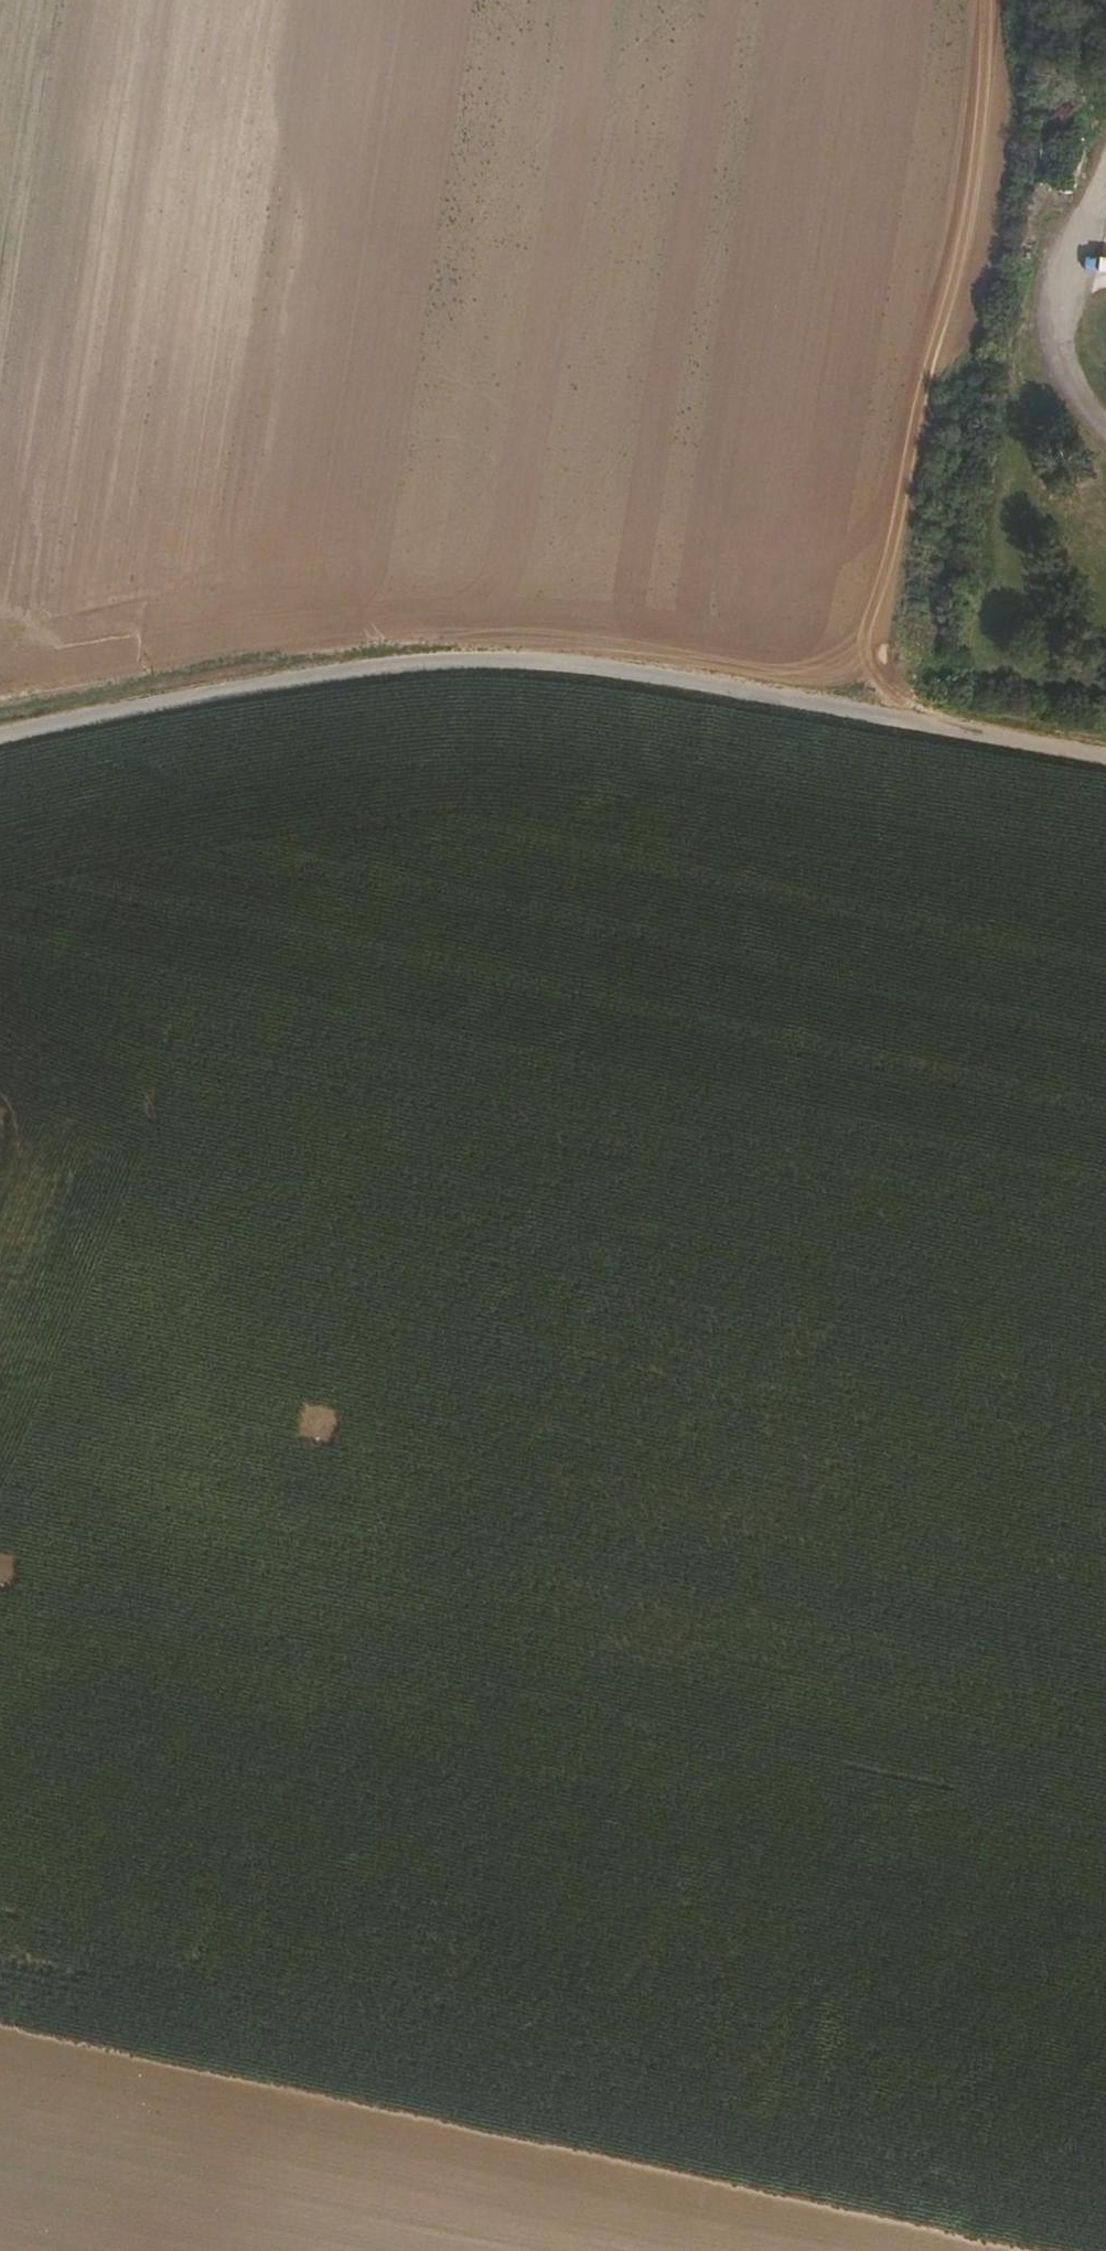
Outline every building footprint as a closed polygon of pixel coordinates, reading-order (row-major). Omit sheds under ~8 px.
[(1093,513),(1103,521),(1105,517),(1105,498),(1093,513)]
